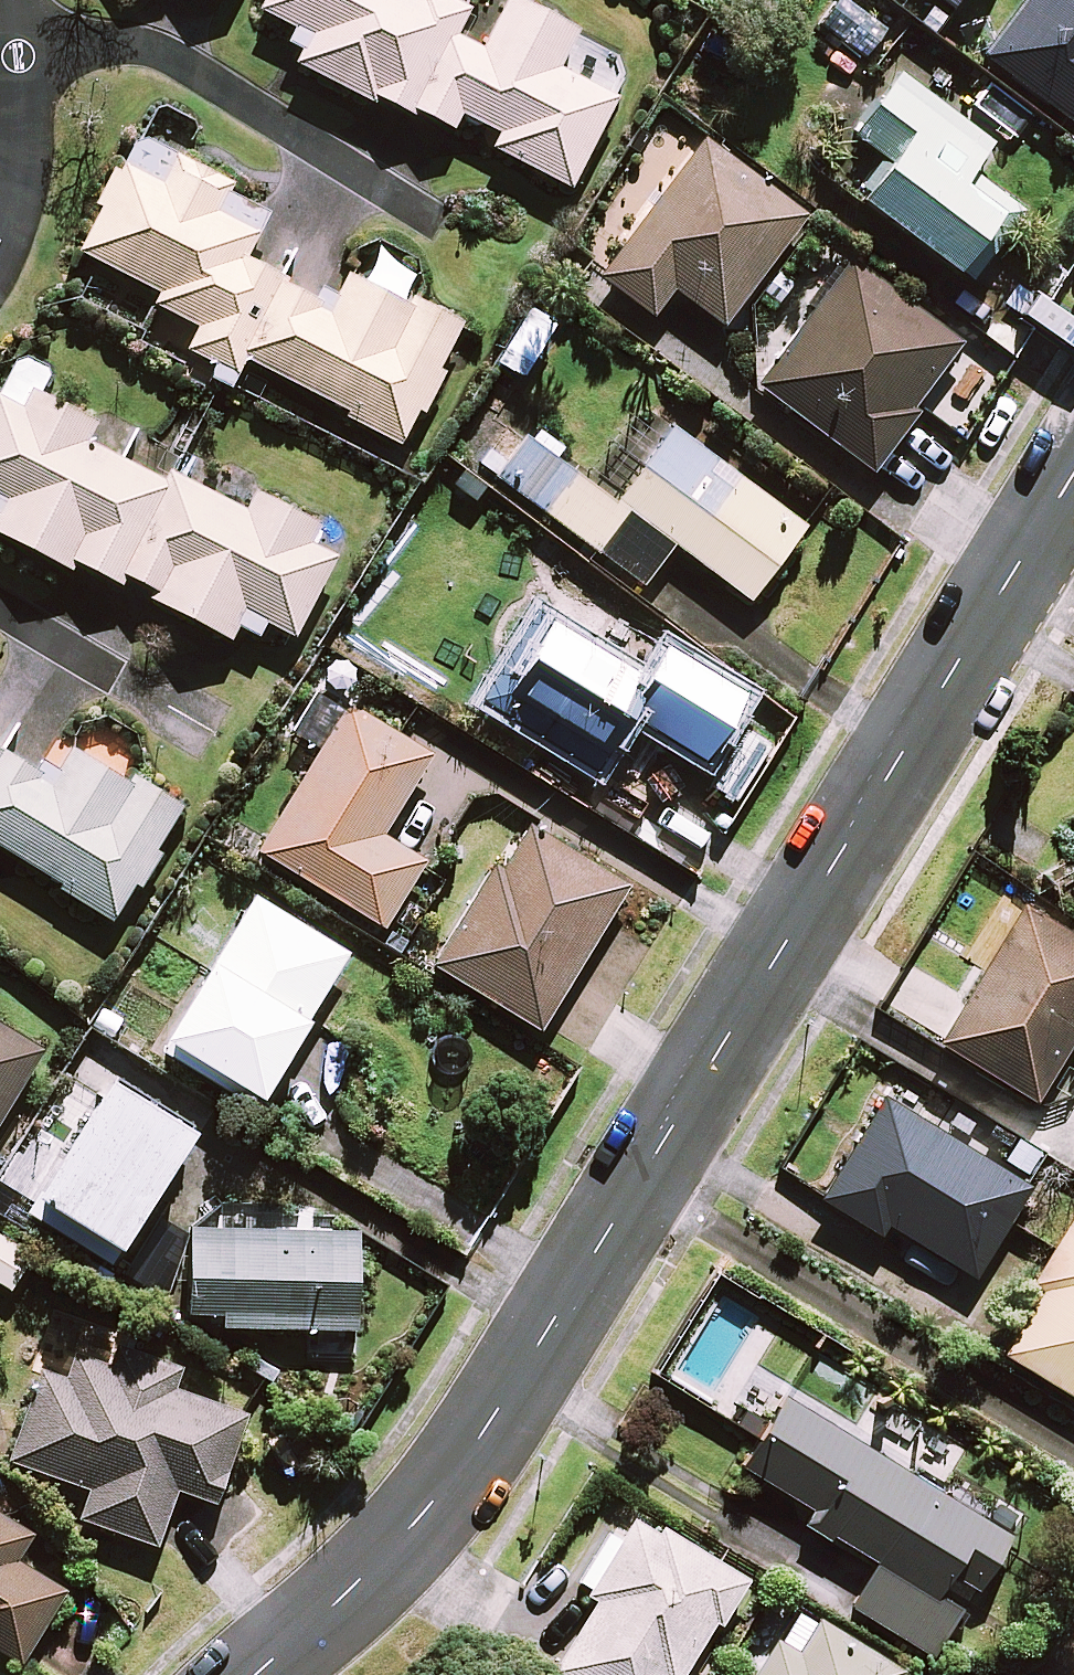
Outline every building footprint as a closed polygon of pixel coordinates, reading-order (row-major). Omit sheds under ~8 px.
[(267,12),(315,36),(301,63),(415,120),(421,108),(456,126),(464,111),(502,130),(495,145),(573,185),(615,102),(555,72),(577,29),(519,0),(510,0),(483,54),(452,39),(467,9),(449,0),(273,0),(267,12)] [(988,60),(1073,121),(1073,0),(1031,0),(988,60)] [(974,99),(916,55),(856,135),(891,161),(863,198),(972,279),(1022,212),(971,173),(992,145),(959,120),(974,99)] [(806,216),(702,141),(603,277),(655,314),(674,287),(727,325),(806,216)] [(163,187),(125,168),(84,248),(163,288),(156,302),(199,324),(189,344),(237,369),(241,363),(401,443),(457,331),(353,278),(337,311),(246,265),(261,236),(214,213),(228,185),(177,160),(163,187)] [(749,340),(759,386),(872,467),(916,405),(957,434),(1002,370),(927,317),(864,272),(826,245),(798,280),(785,269),(764,295),(777,305),(749,340)] [(557,326),(531,309),(498,361),(524,377),(557,326)] [(0,400),(0,489),(13,496),(0,522),(0,525),(76,563),(79,558),(233,635),(246,610),(293,634),(333,556),(309,544),(319,525),(255,492),(246,509),(175,474),(170,485),(86,443),(98,420),(37,389),(25,412),(0,400)] [(806,525),(674,428),(622,499),(532,433),(499,478),(643,585),(674,542),(752,599),(806,525)] [(651,677),(538,610),(485,700),(509,714),(591,763),(623,710),(707,760),(746,694),(668,648),(651,677)] [(288,731),(301,785),(261,849),(384,925),(427,855),(422,852),(385,829),(414,783),(432,754),(409,740),(320,682),(288,731)] [(113,912),(180,807),(129,774),(125,781),(70,746),(48,780),(0,750),(0,841),(113,912)] [(628,885),(525,820),(436,963),(539,1028),(628,885)] [(348,953),(256,897),(171,1036),(264,1093),(348,953)] [(1025,897),(939,1042),(1042,1103),(1073,1049),(1073,926),(1025,897)] [(0,1024),(0,1119),(43,1051),(0,1024)] [(199,1125),(118,1073),(30,1209),(111,1261),(199,1125)] [(1029,1181),(883,1093),(821,1196),(879,1231),(885,1221),(973,1274),(1029,1181)] [(1033,1280),(1043,1286),(1003,1351),(1073,1394),(1073,1212),(1033,1280)] [(361,1231),(194,1224),(190,1313),(225,1314),(225,1324),(356,1329),(361,1231)] [(0,1234),(0,1281),(10,1288),(32,1255),(0,1234)] [(181,1370),(64,1323),(10,1456),(92,1489),(82,1515),(156,1545),(179,1487),(214,1501),(249,1414),(175,1384),(181,1370)] [(1010,1532),(783,1399),(745,1465),(814,1506),(808,1517),(877,1557),(851,1603),(933,1650),(962,1600),(941,1587),(950,1572),(978,1588),(1010,1532)] [(623,1505),(578,1581),(597,1592),(552,1667),(565,1674),(691,1674),(682,1670),(714,1617),(720,1620),(746,1577),(623,1505)] [(18,1664),(44,1623),(67,1588),(19,1557),(34,1532),(0,1510),(0,1652),(18,1664)] [(793,1604),(750,1674),(898,1674),(901,1669),(793,1604)]
